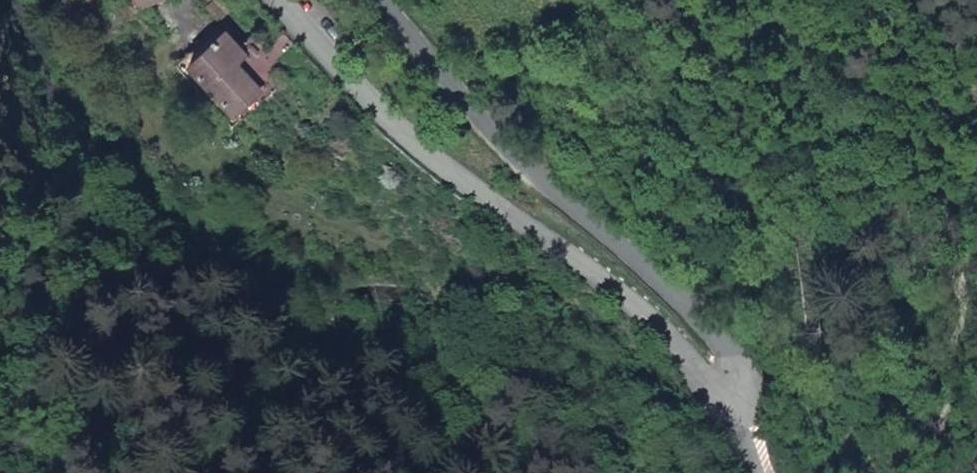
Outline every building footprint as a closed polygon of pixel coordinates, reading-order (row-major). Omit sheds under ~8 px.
[(186,67),(232,115),(260,89),(237,64),(247,54),(229,35),(215,47),(211,43),(186,67)]
